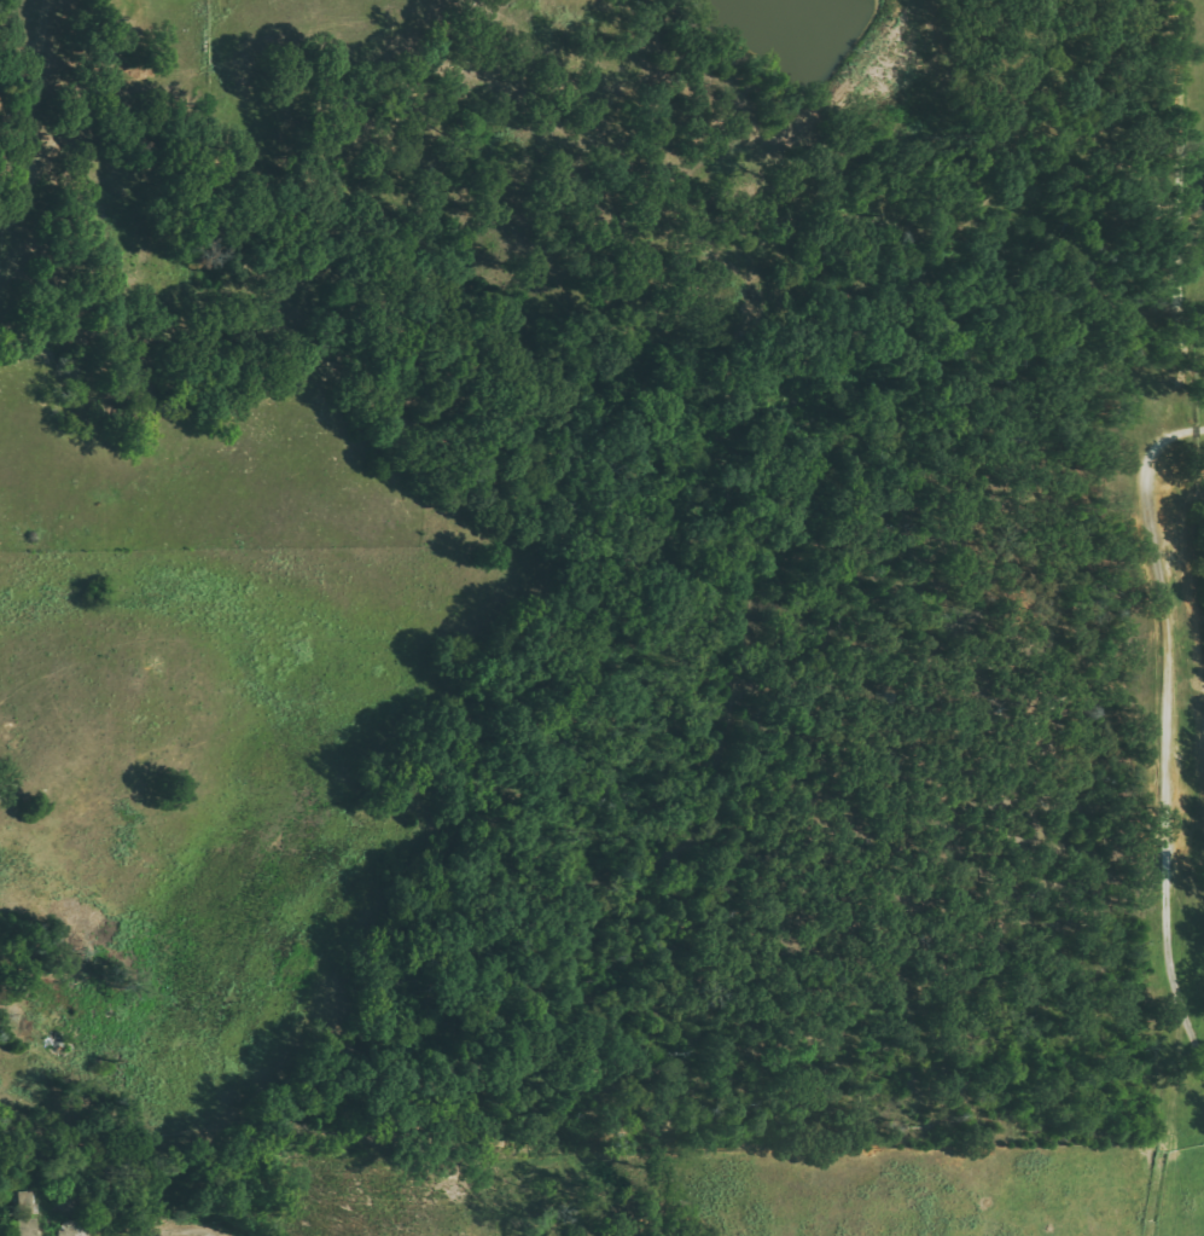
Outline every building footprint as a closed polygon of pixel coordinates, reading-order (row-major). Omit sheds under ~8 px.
[(35,1194),(3,1195),(4,1213),(17,1213),(18,1235),(37,1235),(35,1194)]
